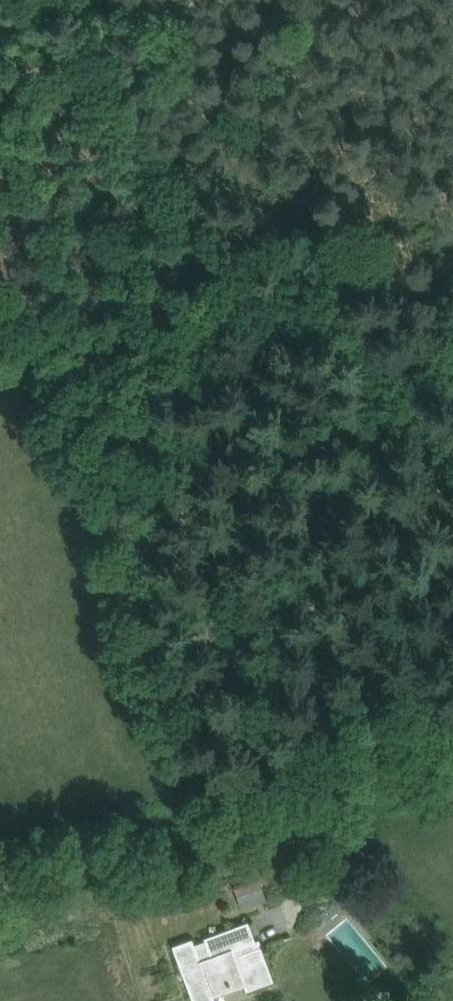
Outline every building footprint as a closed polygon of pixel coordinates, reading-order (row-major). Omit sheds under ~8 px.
[(237,896),(243,909),(267,900),(262,887),(237,896)] [(340,909),(334,901),(319,913),(326,921),(340,909)] [(211,990),(242,978),(247,991),(274,981),(261,947),(254,949),(252,943),(256,941),(249,922),(205,938),(205,941),(195,945),(193,939),(173,947),(193,1000),(216,1000),(211,990)]
